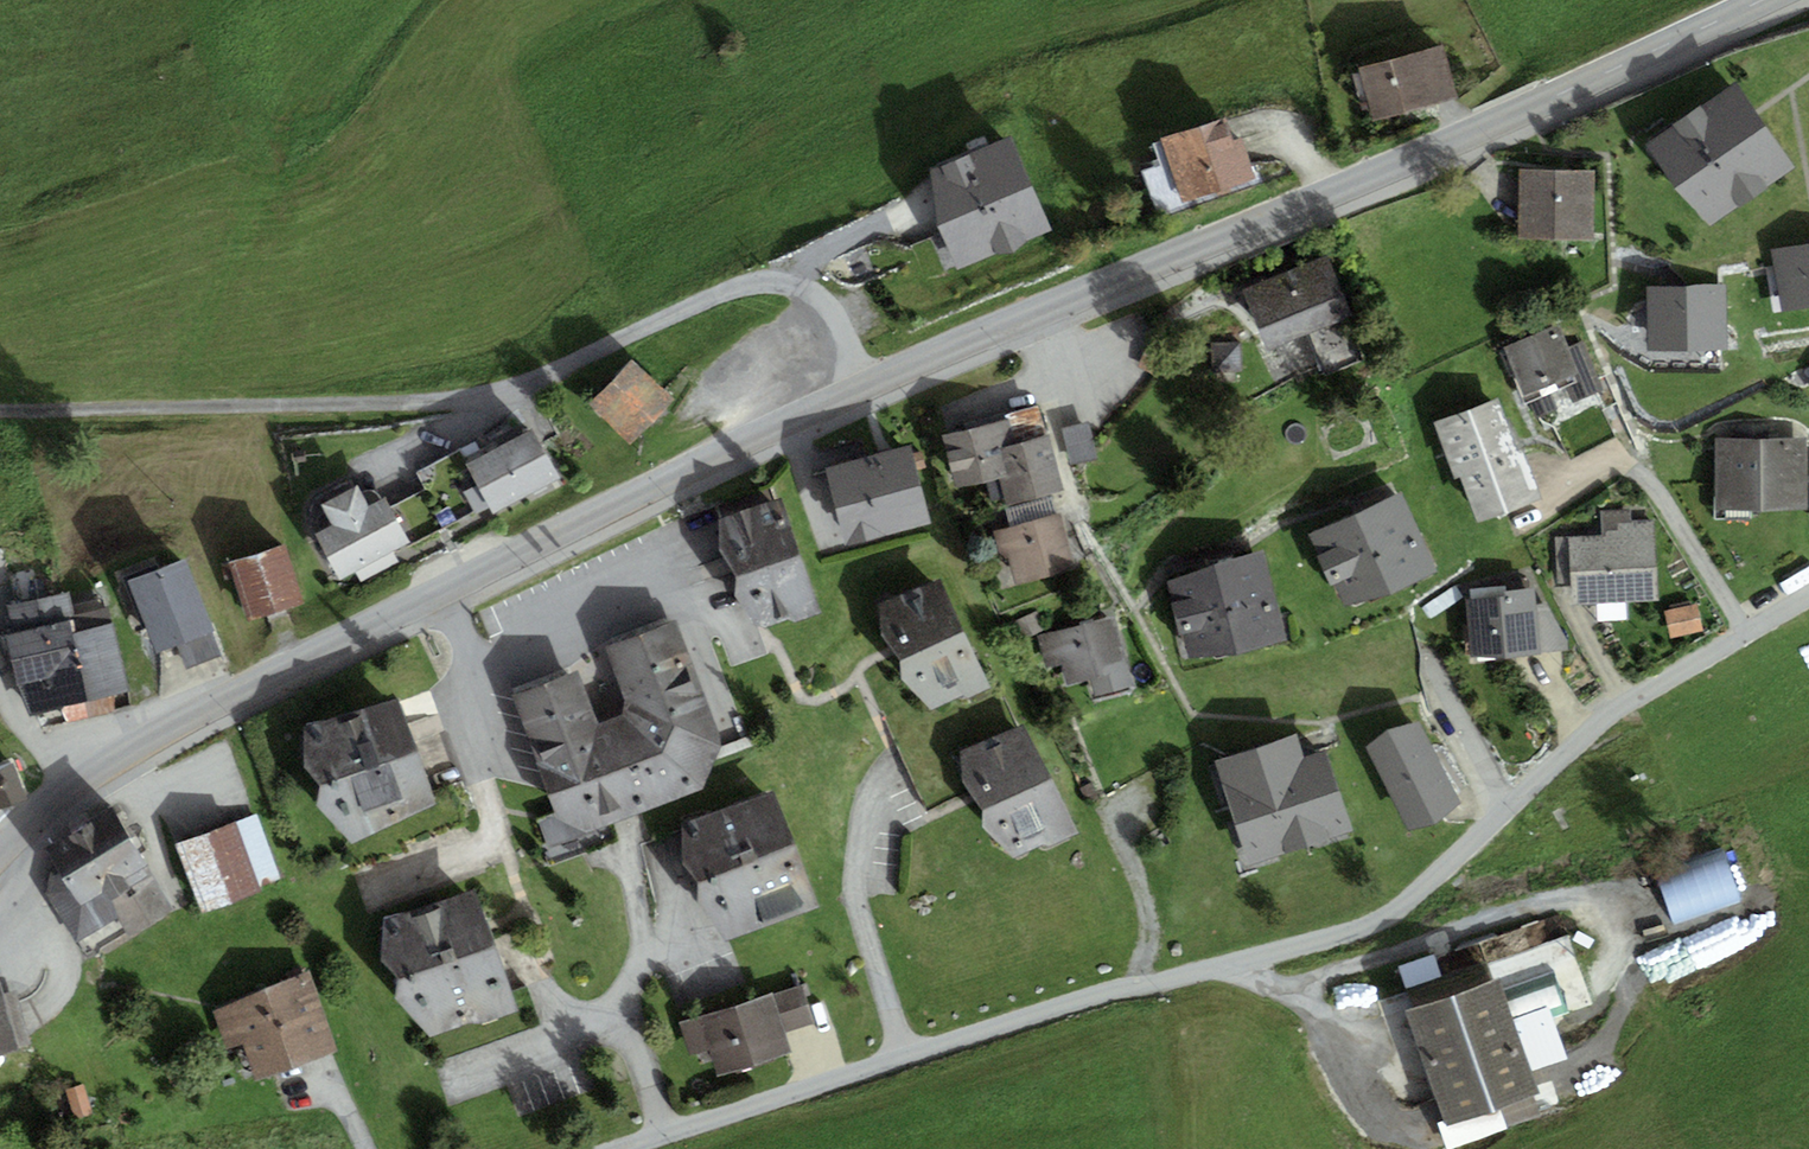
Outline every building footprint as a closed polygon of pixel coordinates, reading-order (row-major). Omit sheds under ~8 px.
[(1443,46),(1360,68),(1374,121),(1457,99),(1443,46)] [(1751,106),(1736,85),(1651,147),(1711,229),(1796,167),(1756,113),(1751,106)] [(1225,117),(1153,142),(1161,165),(1142,172),(1158,215),(1256,181),(1241,138),(1233,141),(1225,117)] [(931,170),(938,220),(944,234),(960,268),(1050,230),(1007,138),(931,170)] [(1592,170),(1519,170),(1519,238),(1592,238),(1592,170)] [(960,268),(944,234),(909,251),(925,285),(960,268)] [(1774,252),(1785,312),(1808,307),(1808,245),(1774,252)] [(1330,248),(1245,280),(1266,335),(1351,303),(1330,248)] [(1725,287),(1647,289),(1648,352),(1727,350),(1725,287)] [(1556,325),(1506,345),(1526,394),(1576,373),(1556,325)] [(634,360),(587,405),(628,446),(674,401),(634,360)] [(1498,401),(1436,423),(1455,477),(1463,474),(1479,519),(1539,497),(1524,454),(1517,454),(1498,401)] [(1007,423),(946,434),(956,488),(1004,479),(1008,503),(1061,492),(1051,439),(1011,446),(1007,423)] [(1094,424),(1069,427),(1074,463),(1099,460),(1094,424)] [(531,429),(465,464),(486,504),(493,514),(558,479),(531,429)] [(1723,438),(1722,507),(1808,507),(1808,439),(1723,438)] [(929,444),(842,463),(859,536),(945,517),(929,444)] [(486,504),(465,464),(459,451),(417,472),(426,490),(391,507),(409,543),(486,504)] [(329,527),(317,533),(340,579),(352,573),(358,585),(396,566),(389,553),(409,543),(391,507),(387,499),(371,507),(360,485),(318,505),(329,527)] [(1414,490),(1324,531),(1359,608),(1449,568),(1414,490)] [(794,498),(730,519),(731,546),(750,566),(750,589),(758,612),(772,625),(830,607),(794,498)] [(1610,538),(1576,540),(1580,608),(1665,603),(1661,524),(1638,525),(1637,512),(1608,514),(1610,538)] [(1075,514),(1004,530),(1011,557),(1020,555),(1025,578),(1086,565),(1075,514)] [(285,545),(230,560),(247,620),(302,605),(285,545)] [(1271,550),(1177,576),(1200,659),(1293,634),(1271,550)] [(196,557),(136,579),(163,651),(222,630),(196,557)] [(940,566),(879,592),(879,621),(899,665),(933,700),(989,676),(940,566)] [(1548,589),(1480,591),(1483,657),(1550,654),(1548,589)] [(1704,607),(1672,613),(1677,639),(1709,633),(1704,607)] [(1122,616),(1045,636),(1053,663),(1075,658),(1080,678),(1100,673),(1105,691),(1139,682),(1122,616)] [(684,618),(615,644),(637,702),(631,714),(610,722),(590,668),(522,693),(560,795),(539,803),(555,847),(714,789),(733,745),(684,618)] [(81,621),(17,635),(35,717),(66,710),(70,727),(121,716),(117,696),(135,692),(120,624),(83,632),(81,621)] [(404,702),(316,731),(315,766),(333,778),(332,801),(360,840),(446,798),(404,702)] [(1461,797),(1419,712),(1388,720),(1367,738),(1410,824),(1436,817),(1461,797)] [(1037,729),(976,757),(998,804),(995,820),(1023,855),(1083,828),(1037,729)] [(1305,736),(1225,760),(1256,863),(1364,830),(1339,749),(1312,758),(1305,736)] [(0,775),(0,809),(0,810),(39,798),(29,766),(0,775)] [(773,789),(683,823),(682,862),(699,881),(697,900),(725,941),(817,906),(773,789)] [(262,821),(189,846),(210,908),(283,883),(262,821)] [(133,825),(66,865),(56,879),(54,899),(83,948),(126,923),(136,940),(184,912),(133,825)] [(1731,856),(1662,875),(1675,925),(1745,906),(1731,856)] [(487,895),(397,927),(393,958),(412,973),(410,995),(440,1034),(526,1004),(487,895)] [(1673,979),(1693,968),(1676,937),(1656,947),(1673,979)] [(1402,967),(1408,986),(1445,975),(1439,955),(1402,967)] [(307,974),(214,1009),(229,1048),(245,1042),(258,1077),(335,1048),(307,974)] [(1448,978),(1407,988),(1411,1002),(1452,992),(1448,978)] [(1513,980),(1421,1008),(1457,1122),(1548,1094),(1513,980)] [(0,985),(0,1052),(19,1046),(1,984),(0,985)] [(802,984),(770,994),(783,1033),(814,1023),(802,984)] [(770,994),(678,1023),(689,1055),(709,1049),(717,1075),(789,1052),(783,1033),(770,994)] [(90,1087),(73,1092),(81,1121),(98,1117),(90,1087)]
